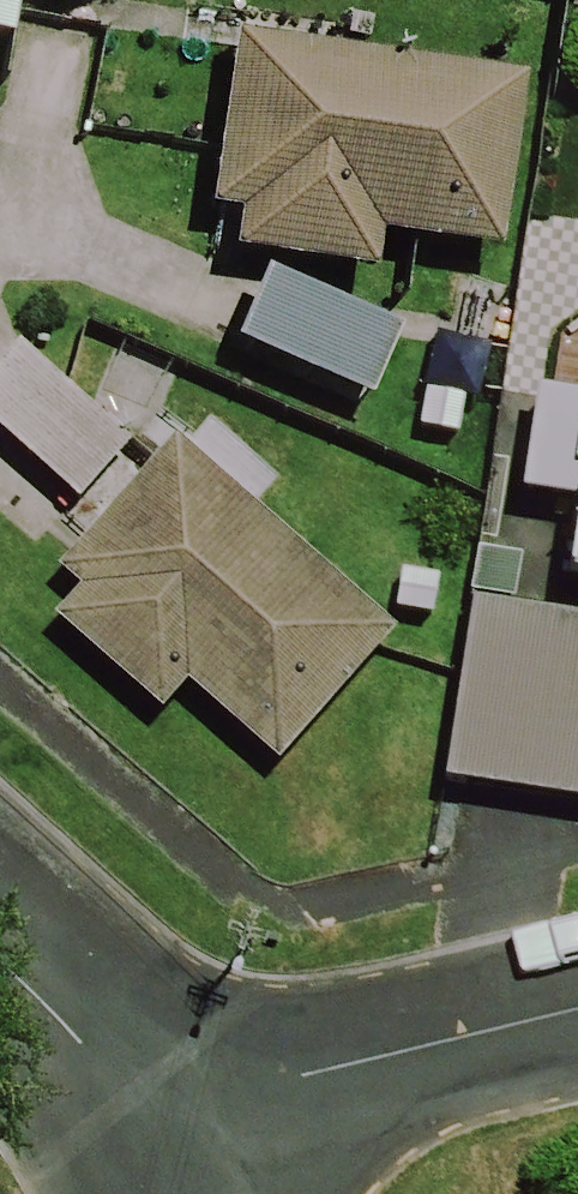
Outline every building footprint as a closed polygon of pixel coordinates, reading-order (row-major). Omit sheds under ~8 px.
[(480,272),(507,96),(221,52),(194,228),(220,232),(214,270),(356,292),(362,254),(480,272)] [(217,361),(351,418),(382,346),(248,289),(217,361)] [(70,512),(122,455),(11,357),(0,369),(0,451),(70,512)] [(577,602),(577,419),(526,410),(509,511),(567,520),(554,598),(577,602)] [(266,777),(385,644),(166,451),(48,585),(66,601),(42,628),(149,722),(173,695),(266,777)] [(461,620),(434,801),(577,821),(577,637),(461,620)]
